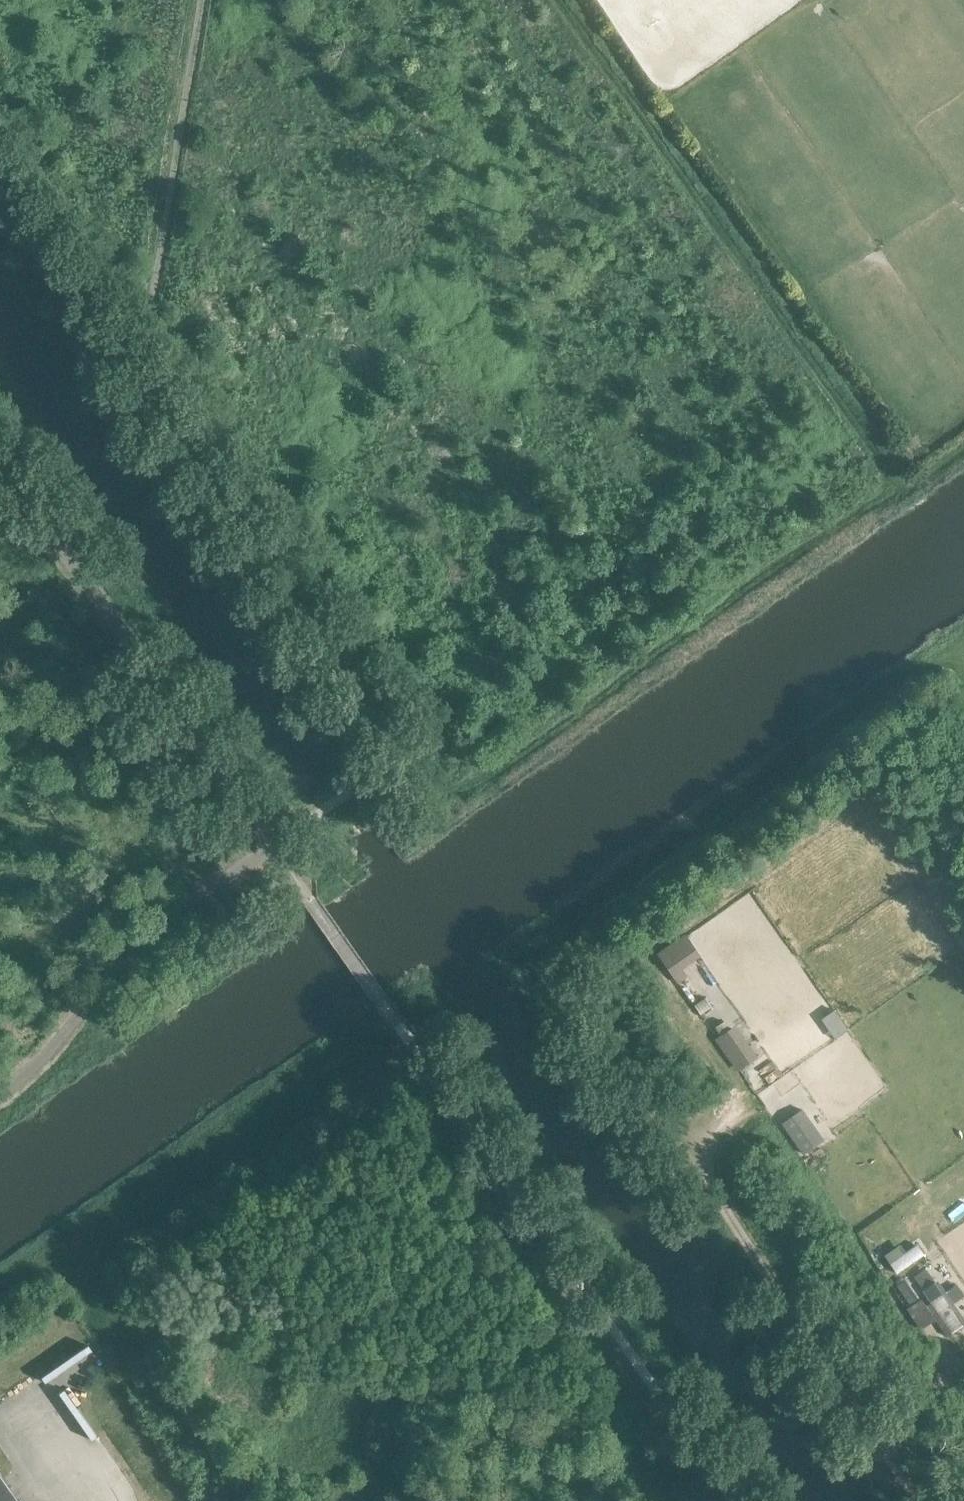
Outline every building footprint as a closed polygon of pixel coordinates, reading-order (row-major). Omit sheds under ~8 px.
[(802,1110),(782,1124),(803,1154),(815,1145),(800,1123),(807,1118),(802,1110)] [(923,1291),(930,1301),(952,1332),(963,1324),(963,1323),(935,1282),(923,1291)] [(921,1299),(906,1309),(920,1330),(935,1320),(921,1299)] [(0,1479),(0,1500),(16,1500),(0,1479)]
